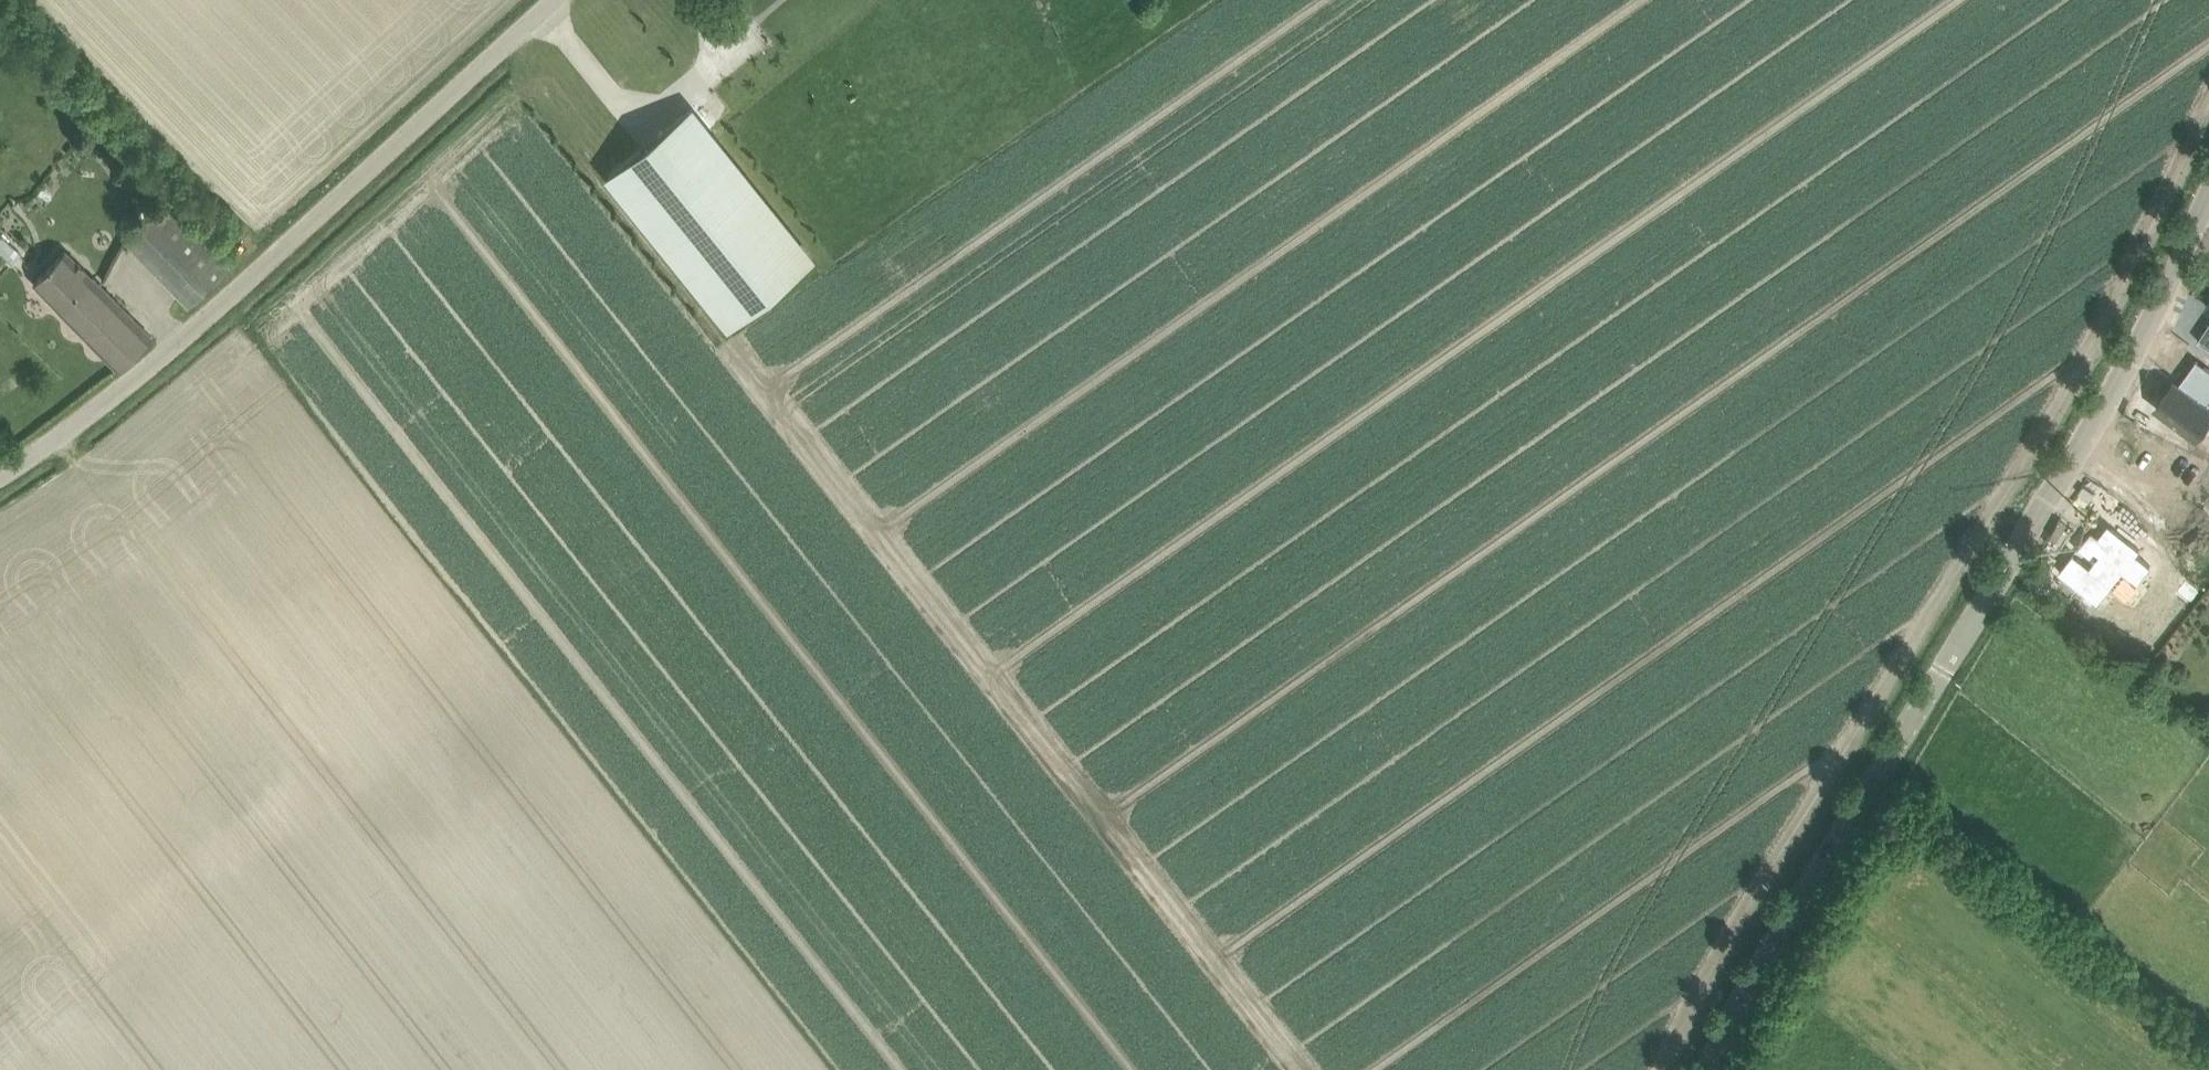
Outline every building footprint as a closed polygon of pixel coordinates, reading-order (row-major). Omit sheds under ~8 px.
[(812,259),(690,107),(609,173),(731,324),(812,259)] [(126,237),(190,304),(229,267),(165,200),(126,237)] [(118,367),(152,336),(66,250),(36,280),(118,367)] [(2157,407),(2160,410),(2161,410),(2196,436),(2208,418),(2208,367),(2206,365),(2187,390),(2176,381),(2163,399),(2162,400),(2157,407)] [(2091,527),(2057,570),(2075,584),(2078,581),(2100,598),(2123,569),(2138,580),(2152,563),(2137,551),(2141,546),(2112,523),(2102,535),(2091,527)]
